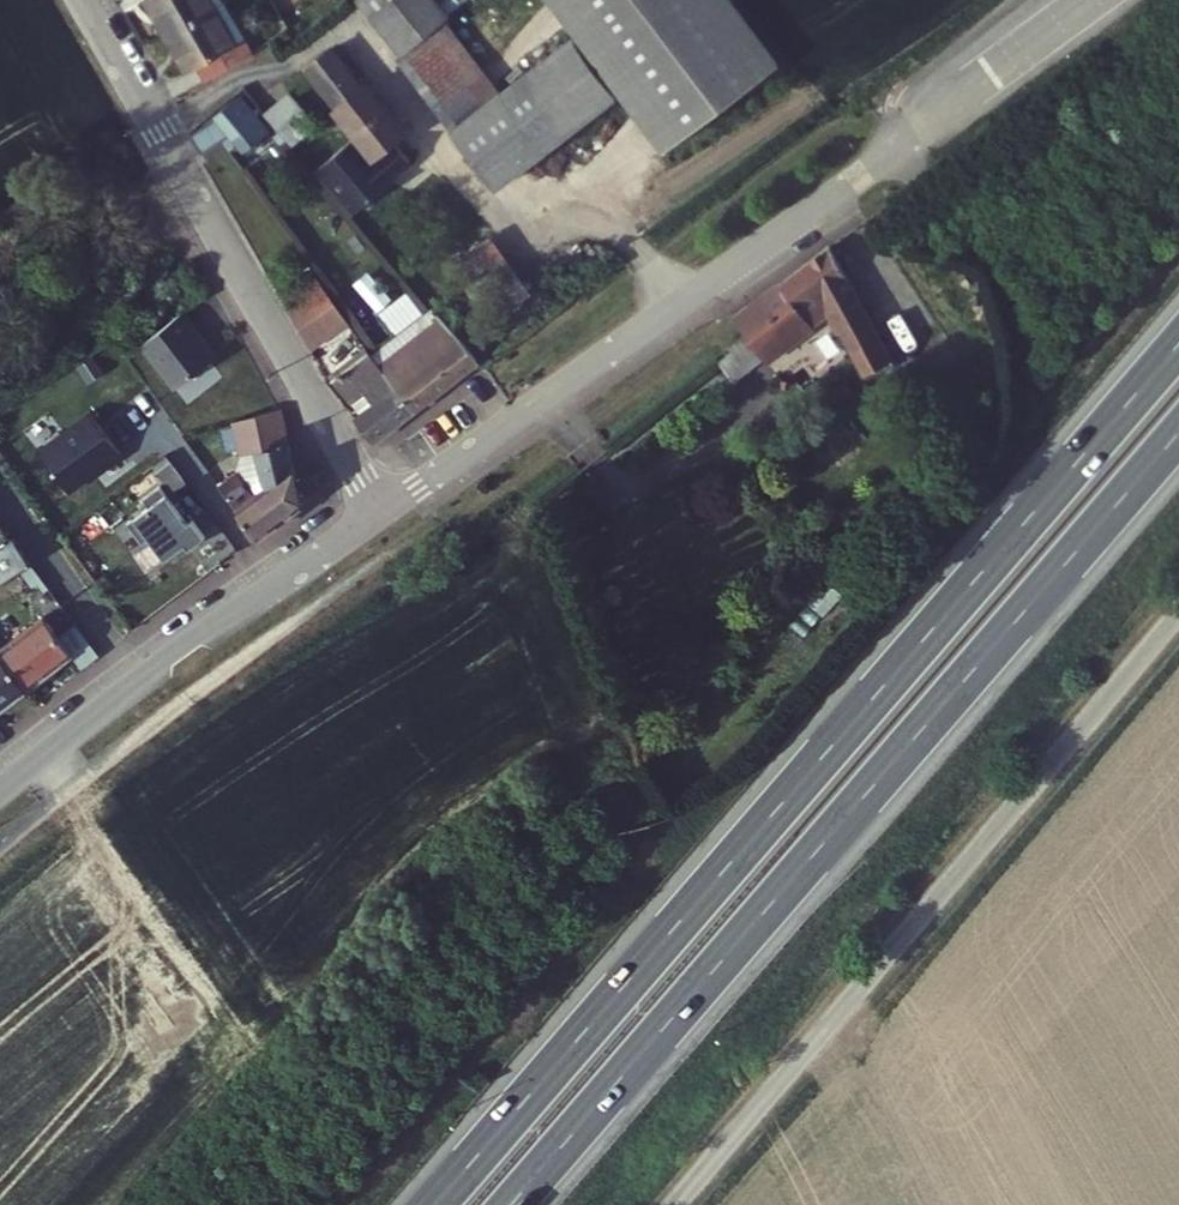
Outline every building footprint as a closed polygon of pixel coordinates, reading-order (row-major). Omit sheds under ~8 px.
[(165,33),(213,7),(225,0),(147,0),(165,33)] [(213,7),(235,45),(247,39),(226,0),(225,0),(213,7)] [(446,44),(455,37),(428,0),(382,0),(357,19),(400,78),(446,44)] [(663,177),(778,90),(709,0),(529,0),(663,177)] [(235,45),(213,7),(165,33),(186,71),(197,66),(207,85),(257,57),(247,39),(235,45)] [(500,115),(446,44),(400,78),(395,80),(446,151),(500,115)] [(366,101),(361,105),(332,66),(310,81),(339,120),(334,125),(369,172),(401,148),(366,101)] [(571,66),(527,96),(570,155),(615,124),(571,66)] [(500,115),(446,151),(490,209),(570,155),(527,96),(500,115)] [(290,101),(264,120),(278,138),(292,156),(316,138),(290,101)] [(250,104),(203,138),(208,145),(214,155),(242,140),(248,153),(256,149),(256,151),(278,138),(264,120),(250,104)] [(448,217),(437,200),(425,207),(436,224),(448,217)] [(492,253),(451,281),(492,338),(532,309),(492,253)] [(879,376),(841,305),(826,280),(797,302),(820,339),(852,392),(879,376)] [(295,295),(302,307),(324,293),(317,281),(295,295)] [(324,293),(302,307),(295,312),(313,351),(347,329),(324,293)] [(820,339),(797,302),(775,318),(797,354),(820,339)] [(385,347),(366,359),(381,382),(443,337),(426,317),(407,331),(389,307),(368,322),(385,347)] [(148,350),(181,394),(222,364),(200,335),(203,333),(190,317),(148,350)] [(748,380),(751,385),(798,356),(797,354),(775,318),(733,348),(748,380)] [(443,337),(381,382),(409,420),(475,372),(443,337)] [(371,448),(409,420),(381,382),(366,359),(332,381),(348,405),(359,423),(354,426),(371,448)] [(751,385),(748,380),(722,399),(735,424),(763,407),(751,385)] [(36,460),(65,502),(101,478),(103,481),(120,468),(89,423),(36,460)] [(277,426),(231,436),(237,467),(210,480),(221,495),(232,486),(248,508),(266,494),(259,451),(281,446),(277,426)] [(221,495),(256,548),(296,519),(281,446),(259,451),(266,494),(248,508),(232,486),(221,495)] [(143,550),(157,571),(185,552),(188,557),(199,550),(186,531),(181,535),(157,499),(139,511),(144,518),(121,533),(135,555),(143,550)] [(25,571),(10,545),(5,548),(0,540),(0,586),(25,571)] [(0,637),(0,674),(19,701),(67,666),(30,614),(0,637)] [(19,701),(0,674),(0,715),(19,701)]
